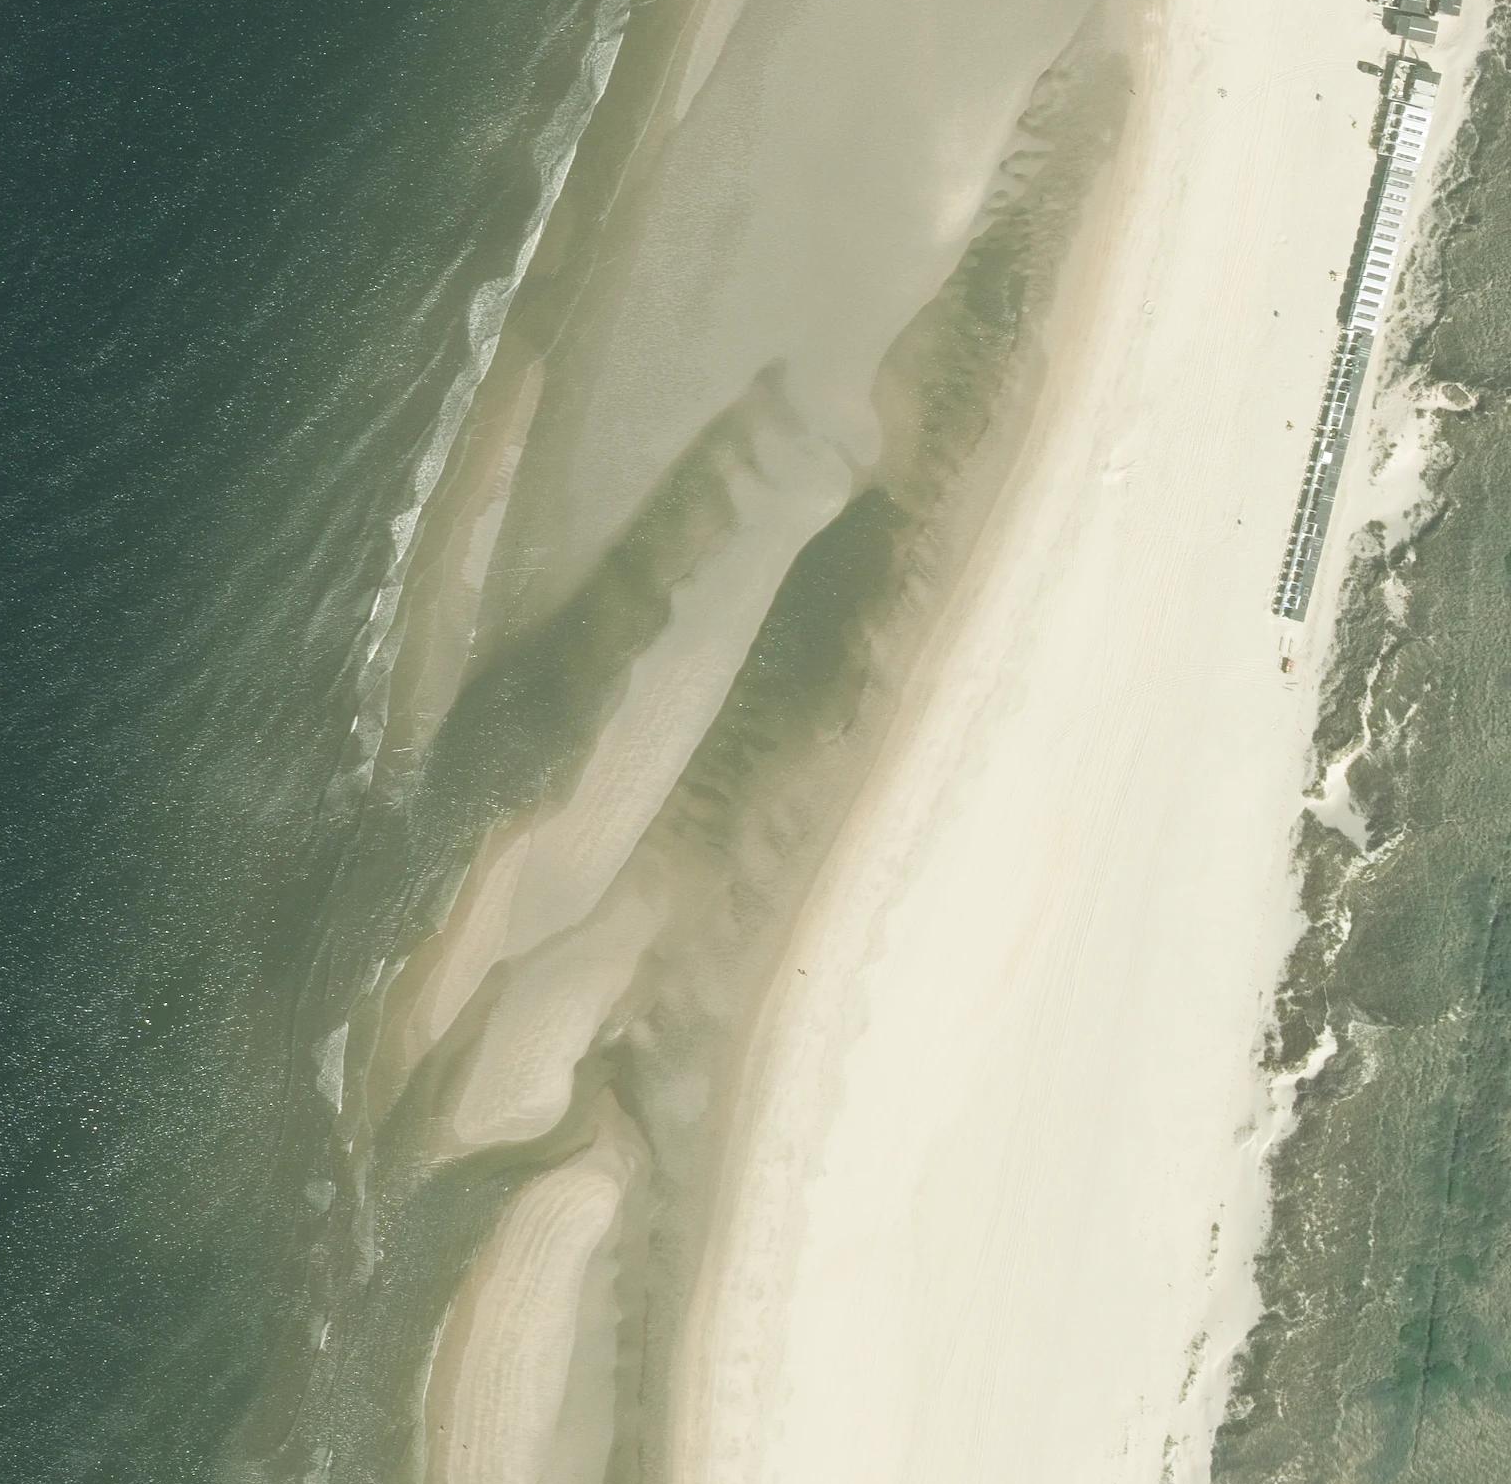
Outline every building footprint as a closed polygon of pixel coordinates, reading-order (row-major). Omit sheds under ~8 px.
[(1407,23),(1415,24),(1454,31),(1459,0),(1411,0),(1407,23)] [(1412,36),(1410,48),(1450,55),(1452,43),(1412,36)] [(1410,48),(1408,60),(1448,67),(1450,55),(1410,48)] [(1373,261),(1371,273),(1387,275),(1411,279),(1413,268),(1373,261)]
